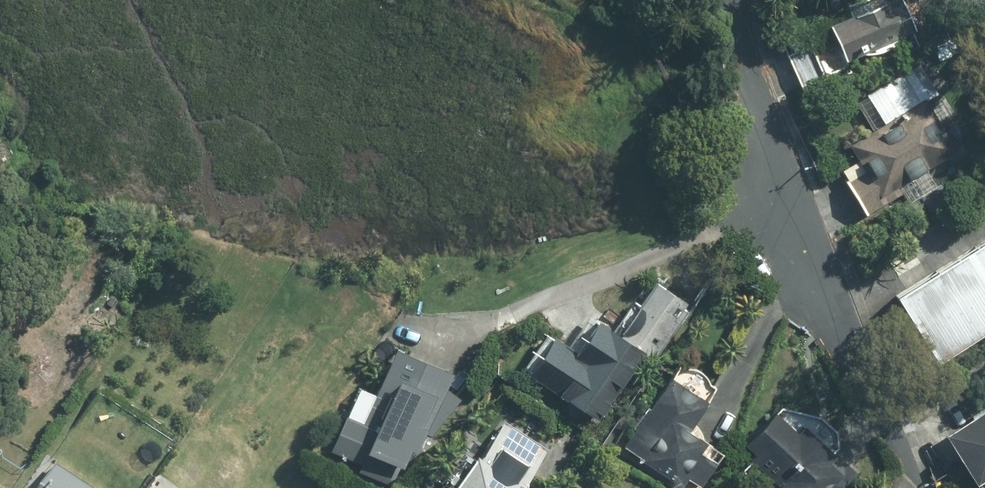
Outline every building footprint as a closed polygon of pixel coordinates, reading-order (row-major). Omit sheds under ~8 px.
[(913,0),(877,0),(836,17),(841,28),(791,50),(807,90),(858,67),(852,53),(923,20),(913,0)] [(870,167),(851,177),(870,211),(908,189),(904,180),(961,146),(931,95),(943,88),(923,58),(871,90),(889,118),(854,138),(870,167)] [(983,241),(944,265),(984,334),(984,244),(983,241)] [(984,334),(944,265),(904,290),(946,359),(984,334)] [(660,279),(621,334),(658,356),(694,299),(660,279)] [(645,349),(602,323),(582,355),(555,339),(530,379),(600,422),(645,349)] [(458,368),(402,343),(380,391),(364,384),(334,448),(365,462),(361,470),(394,485),(404,461),(408,463),(417,445),(422,448),(463,396),(450,386),(458,368)] [(715,396),(678,372),(627,443),(687,483),(694,472),(705,484),(723,457),(709,443),(716,434),(697,421),(715,396)] [(984,479),(984,407),(953,428),(984,480),(984,479)] [(783,409),(756,437),(765,446),(759,454),(788,482),(782,487),(829,487),(854,461),(812,423),(804,429),(783,409)] [(456,487),(541,487),(530,480),(550,446),(508,419),(487,450),(484,448),(456,487)]
